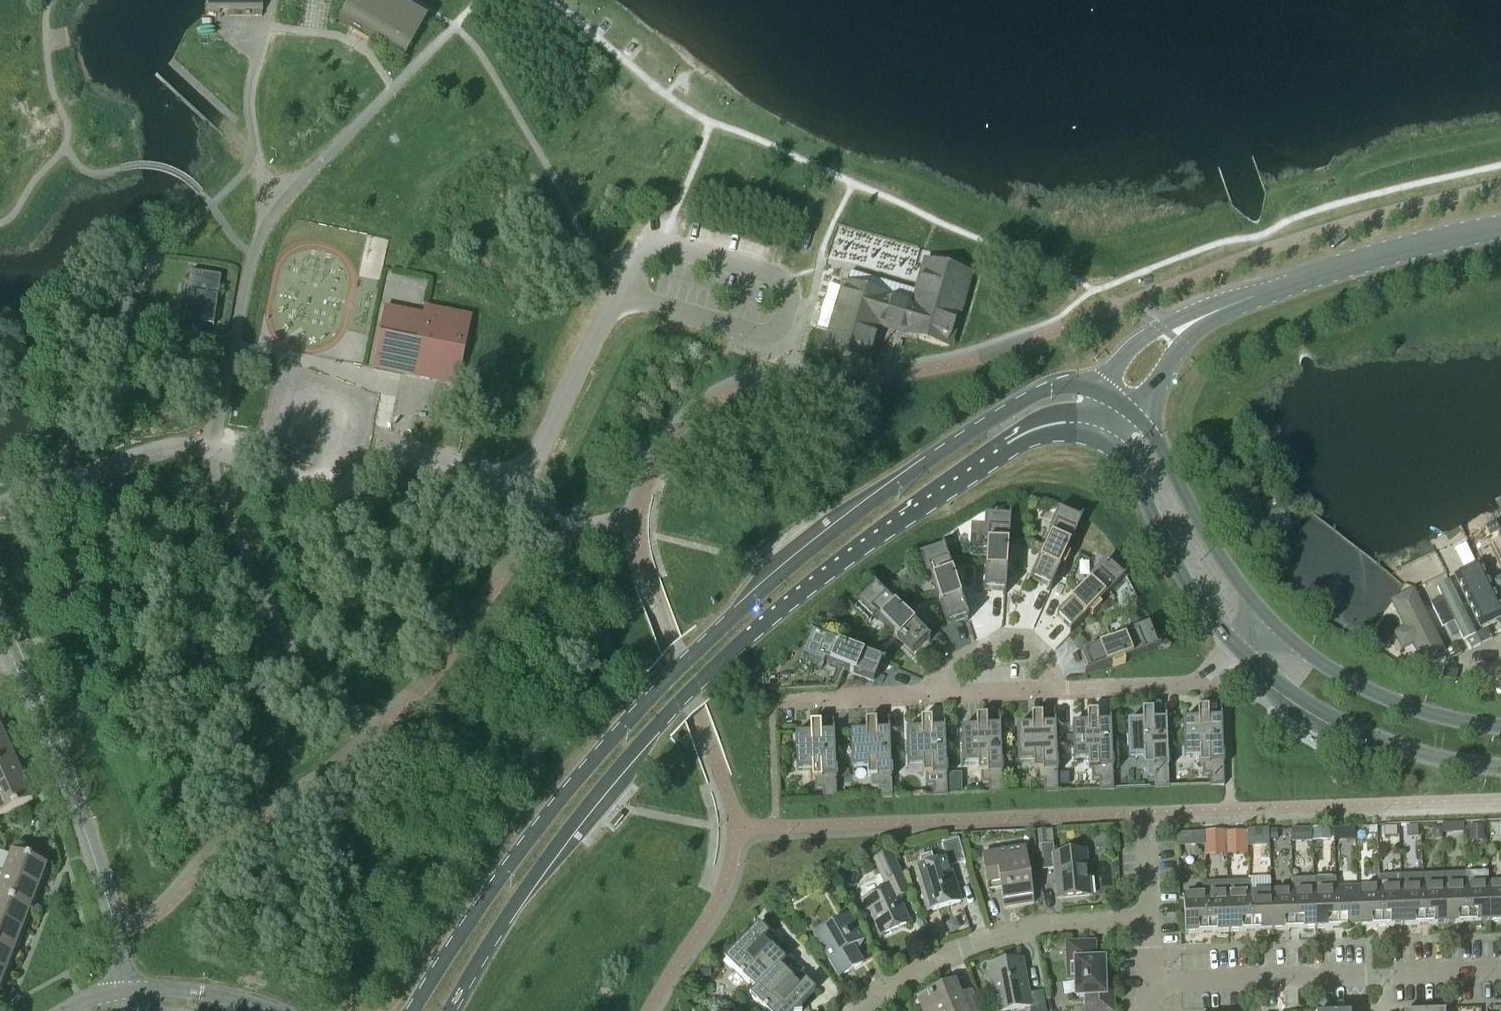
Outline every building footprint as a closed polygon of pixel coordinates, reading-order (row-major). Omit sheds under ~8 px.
[(205,14),(265,12),(264,0),(205,0),(205,14)] [(340,22),(403,59),(426,20),(393,0),(352,0),(340,22)] [(213,327),(221,277),(191,272),(183,322),(213,327)] [(915,309),(845,288),(828,347),(866,358),(877,321),(947,342),(964,284),(925,273),(923,281),(920,280),(916,293),(919,294),(915,309)] [(423,316),(385,308),(372,369),(403,376),(404,372),(419,375),(418,379),(430,381),(432,373),(458,379),(471,318),(425,308),(423,316)] [(1066,554),(1081,520),(1058,510),(1049,530),(1052,532),(1044,551),(1045,551),(1032,580),(1051,589),(1061,566),(1064,567),(1069,555),(1066,554)] [(1008,554),(1010,517),(984,516),(983,538),(987,539),(985,559),(986,559),(984,591),(1005,592),(1007,567),(1010,568),(1011,555),(1008,554)] [(1500,538),(1480,548),(1500,592),(1500,541),(1500,538)] [(955,582),(943,547),(919,556),(926,577),(929,576),(936,595),(937,595),(946,625),(967,618),(959,595),(962,594),(958,581),(955,582)] [(1099,606),(1124,579),(1106,561),(1090,577),(1093,580),(1079,595),(1057,618),(1072,633),(1090,615),(1092,617),(1101,608),(1099,606)] [(1474,561),(1454,571),(1481,628),(1500,619),(1500,616),(1474,561)] [(1472,633),(1444,577),(1424,586),(1452,643),(1472,633)] [(901,612),(875,586),(857,604),(872,620),(875,617),(889,632),(889,631),(912,654),(927,639),(910,622),(912,619),(903,610),(901,612)] [(1439,650),(1411,593),(1391,603),(1419,659),(1439,650)] [(1158,649),(1148,624),(1127,633),(1129,636),(1110,644),(1080,656),(1088,676),(1111,667),(1113,670),(1125,665),(1123,662),(1158,649)] [(1492,639),(1487,630),(1476,635),(1481,645),(1492,639)] [(881,663),(858,653),(859,650),(848,645),(846,648),(812,634),(802,658),(823,666),(824,663),(843,670),(873,682),(881,663)] [(1461,655),(1456,645),(1446,650),(1450,660),(1461,655)] [(1438,665),(1435,680),(1457,684),(1460,669),(1438,665)] [(1222,754),(1221,718),(1208,719),(1208,708),(1197,709),(1197,719),(1182,720),(1183,732),(1182,732),(1183,745),(1184,757),(1199,756),(1199,765),(1202,765),(1202,777),(1209,777),(1210,787),(1224,786),(1223,764),(1224,764),(1223,754),(1222,754)] [(1167,756),(1166,720),(1153,721),(1152,711),(1142,711),(1142,721),(1127,722),(1127,734),(1128,747),(1128,759),(1143,758),(1144,767),(1146,767),(1147,779),(1154,779),(1154,789),(1168,788),(1167,766),(1168,766),(1168,756),(1167,756)] [(1112,758),(1110,722),(1097,723),(1097,713),(1086,713),(1087,723),(1072,724),(1072,736),(1072,749),(1073,749),(1073,761),(1088,760),(1088,769),(1091,769),(1091,781),(1099,781),(1099,791),(1113,791),(1112,768),(1113,768),(1113,758),(1112,758)] [(1056,760),(1055,724),(1042,725),(1042,715),(1031,715),(1031,726),(1016,726),(1017,738),(1016,738),(1017,751),(1018,763),(1033,763),(1033,772),(1035,771),(1036,783),(1043,783),(1044,793),(1058,793),(1057,771),(1058,771),(1057,760),(1056,760)] [(1001,762),(1000,726),(987,727),(986,717),(976,717),(976,728),(961,728),(961,740),(962,753),(962,765),(977,765),(978,774),(980,774),(981,785),(988,785),(988,795),(1002,795),(1001,773),(1002,773),(1002,762),(1001,762)] [(946,764),(944,729),(931,729),(931,719),(920,719),(921,730),(906,730),(906,742),(906,755),(907,755),(907,767),(922,767),(922,776),(925,776),(925,787),(933,787),(933,797),(947,797),(946,775),(947,775),(947,764),(946,764)] [(890,766),(889,731),(876,731),(876,721),(865,722),(865,732),(850,733),(851,744),(850,744),(851,758),(852,769),(867,769),(867,778),(870,778),(870,789),(877,789),(878,800),(892,799),(891,777),(892,777),(891,766),(890,766)] [(835,768),(834,733),(821,733),(820,723),(810,724),(810,734),(795,735),(796,746),(795,746),(796,760),(796,772),(811,771),(812,780),(814,780),(815,791),(822,791),(822,802),(836,801),(835,779),(836,779),(836,768),(835,768)] [(7,744),(5,739),(0,741),(0,766),(14,759),(12,756),(14,755),(9,743),(7,744)] [(21,775),(22,774),(17,762),(15,763),(14,759),(0,766),(0,791),(23,780),(21,775)] [(31,798),(33,797),(27,785),(26,786),(23,780),(0,791),(0,817),(33,802),(31,798)] [(960,903),(949,867),(965,863),(958,840),(941,845),(946,860),(914,869),(928,913),(960,903)] [(1089,897),(1085,852),(1054,855),(1053,845),(1040,847),(1043,871),(1054,870),(1057,900),(1089,897)] [(1031,887),(1025,850),(982,856),(986,886),(999,884),(1003,909),(1033,904),(1032,896),(1034,895),(1033,887),(1031,887)] [(38,888),(47,867),(12,853),(3,875),(38,888)] [(908,924),(897,899),(908,894),(890,854),(874,861),(888,890),(864,900),(880,937),(908,924)] [(1489,924),(1487,873),(1465,874),(1467,924),(1489,924)] [(1488,883),(1487,873),(1489,924),(1500,923),(1500,882),(1488,883)] [(1467,924),(1465,874),(1443,875),(1445,925),(1467,924)] [(38,888),(3,875),(0,884),(0,898),(30,910),(38,888)] [(1424,926),(1422,875),(1400,876),(1402,927),(1424,926)] [(1445,925),(1443,875),(1422,875),(1424,926),(1445,925)] [(1402,927),(1400,876),(1379,877),(1381,928),(1402,927)] [(1381,928),(1379,877),(1378,877),(1379,887),(1357,888),(1359,929),(1381,928)] [(1294,931),(1315,930),(1314,889),(1313,879),(1291,880),(1292,890),(1294,931)] [(1337,929),(1335,879),(1314,879),(1314,889),(1315,930),(1337,929)] [(1359,929),(1357,888),(1336,889),(1335,879),(1337,929),(1359,929)] [(1229,933),(1227,882),(1206,883),(1206,893),(1208,934),(1229,933)] [(1250,933),(1249,892),(1248,882),(1227,882),(1229,933),(1250,933)] [(1292,890),(1270,891),(1272,932),(1294,931),(1292,890)] [(1272,932),(1270,891),(1249,892),(1250,933),(1272,932)] [(1206,893),(1183,894),(1184,935),(1208,934),(1206,893)] [(30,910),(0,898),(0,923),(22,931),(30,910)] [(853,947),(863,941),(849,917),(814,937),(838,978),(862,964),(853,947)] [(22,931),(0,923),(0,947),(14,952),(22,931)] [(788,958),(766,937),(768,935),(758,925),(744,940),(736,940),(736,948),(727,958),(735,967),(733,969),(755,990),(755,991),(782,964),(788,958)] [(1103,961),(1095,961),(1094,943),(1066,944),(1067,981),(1075,981),(1076,998),(1085,997),(1086,1010),(1113,1010),(1112,990),(1104,991),(1103,961)] [(14,952),(0,947),(0,971),(6,974),(14,952)] [(1029,1009),(1029,1010),(1046,1010),(1042,992),(1030,995),(1023,959),(985,966),(994,1010),(1019,1010),(1029,1009)] [(805,982),(803,984),(782,964),(755,991),(755,990),(749,996),(764,1010),(801,1010),(801,1006),(815,992),(805,982)] [(954,982),(928,993),(929,996),(918,1001),(922,1010),(978,1010),(974,1001),(963,1005),(954,982)]
